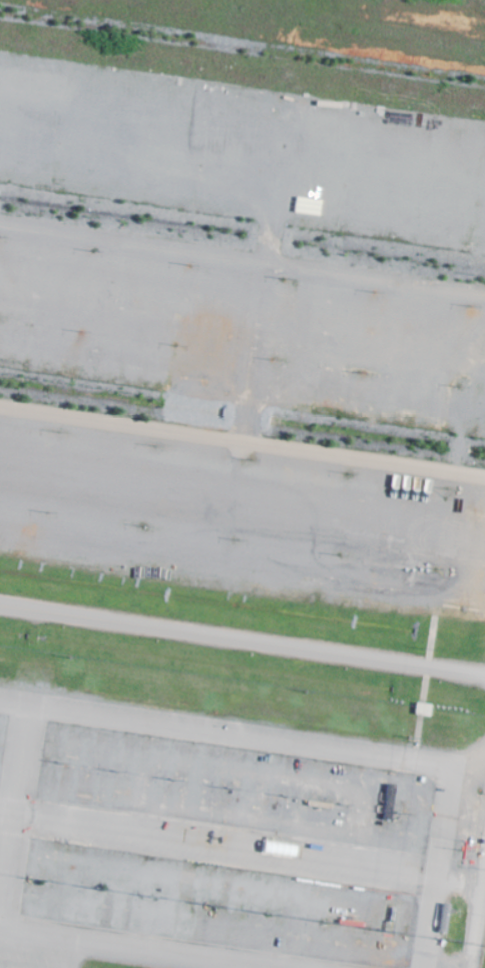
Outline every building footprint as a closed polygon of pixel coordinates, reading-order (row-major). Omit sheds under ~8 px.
[(262,854),(294,857),(296,843),(263,840),(262,854)]
